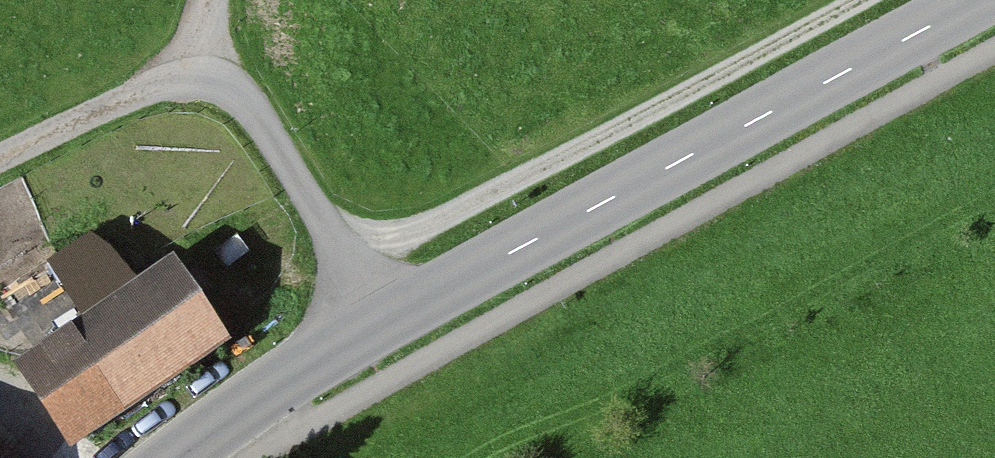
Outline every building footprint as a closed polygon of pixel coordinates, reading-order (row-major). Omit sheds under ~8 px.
[(95,319),(35,356),(90,443),(251,344),(193,252),(155,275),(131,236),(68,276),(95,319)] [(0,264),(0,308),(62,294),(52,252),(0,264)]
